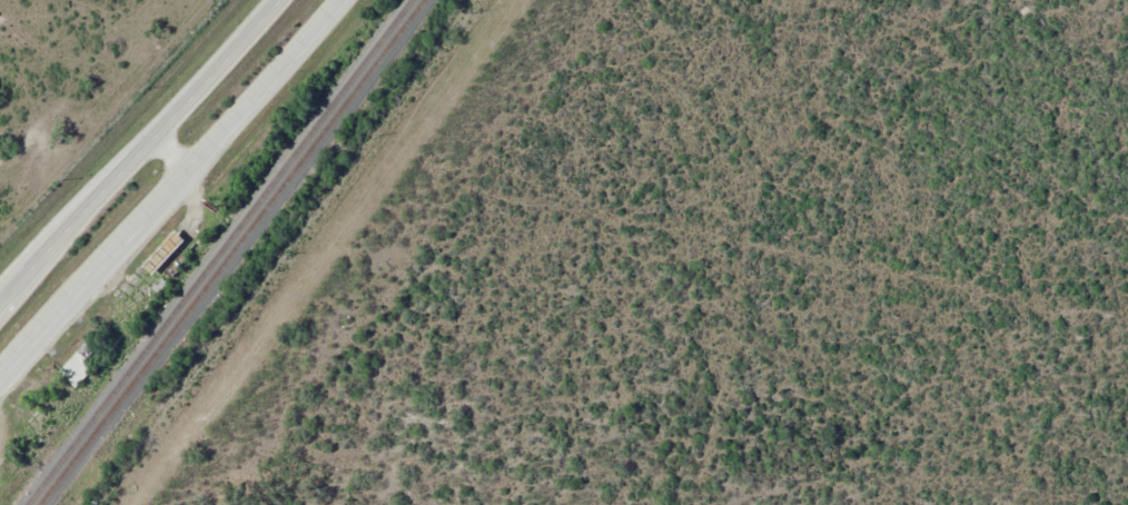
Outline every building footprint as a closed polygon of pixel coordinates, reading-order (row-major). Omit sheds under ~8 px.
[(188,241),(178,231),(143,265),(153,275),(188,241)] [(83,350),(63,367),(80,386),(100,369),(83,350)]
